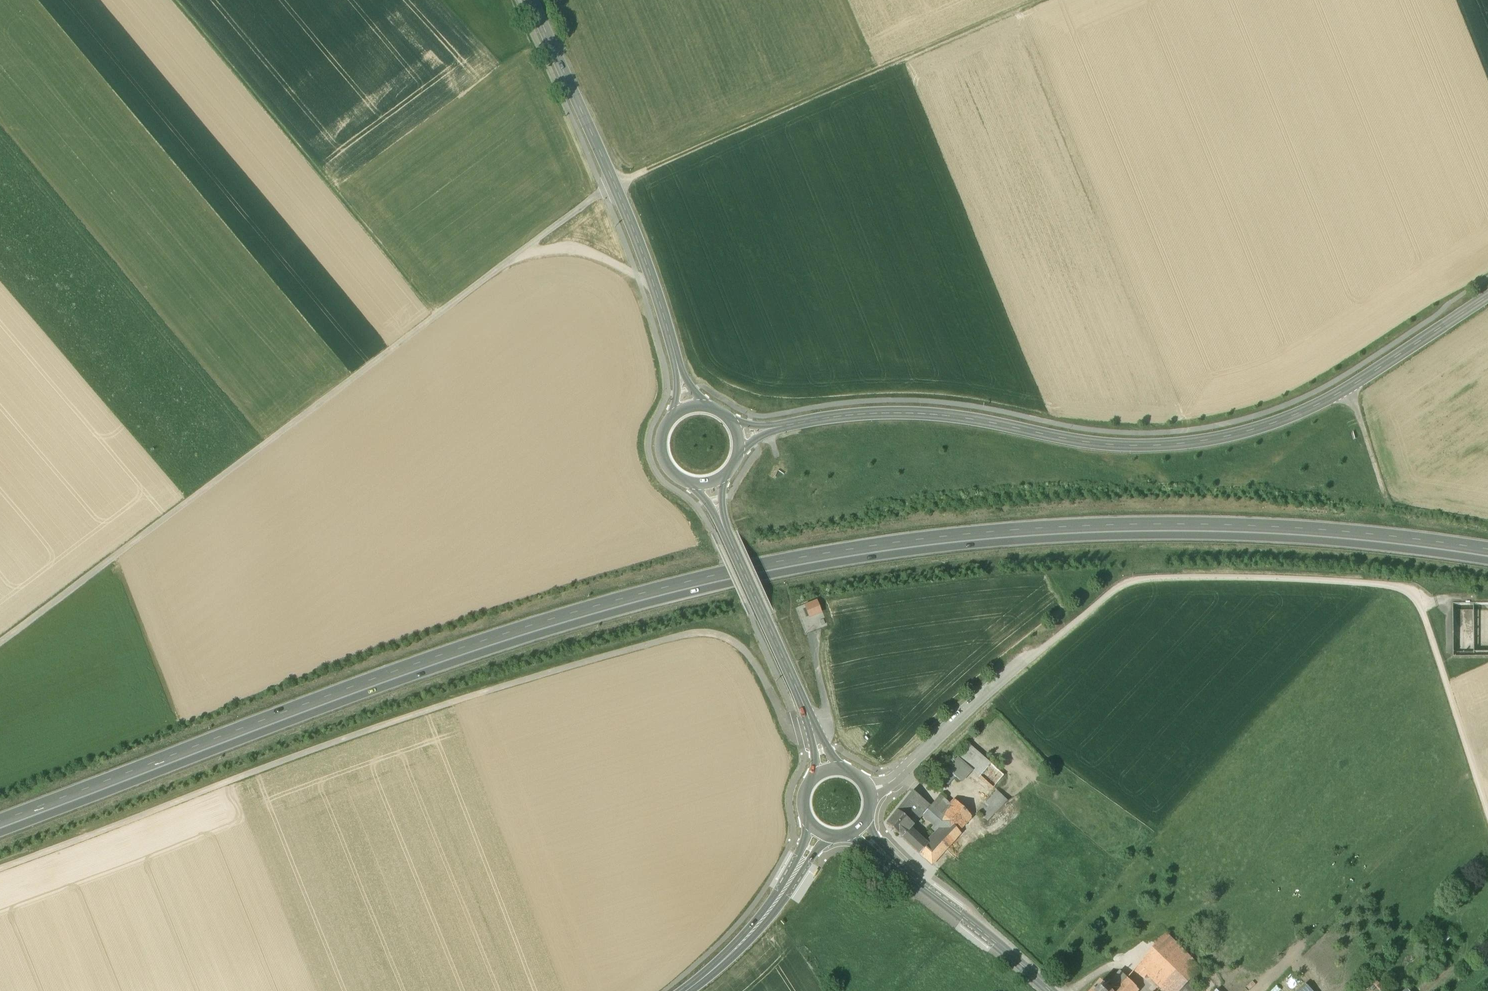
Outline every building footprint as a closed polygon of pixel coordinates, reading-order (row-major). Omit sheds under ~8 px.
[(820,612),(816,603),(805,607),(809,616),(820,612)] [(990,763),(969,745),(947,769),(955,777),(959,781),(970,770),(978,777),(990,763)] [(1004,775),(990,763),(978,777),(992,789),(1004,775)] [(947,769),(939,778),(947,786),(955,777),(947,769)] [(930,806),(912,791),(902,803),(920,818),(923,815),(930,806)] [(997,791),(977,811),(987,821),(1008,801),(997,791)] [(930,806),(923,815),(934,825),(939,830),(946,822),(942,818),(952,808),(939,796),(930,806)] [(920,818),(902,803),(886,824),(907,843),(914,836),(908,830),(912,825),(920,818)] [(952,808),(942,818),(946,822),(954,829),(957,832),(971,818),(956,804),(952,808)] [(924,845),(914,836),(907,843),(931,865),(946,849),(940,843),(954,829),(946,822),(939,830),(936,833),(924,845)] [(1183,953),(1164,935),(1147,955),(1156,964),(1147,975),(1160,987),(1188,958),(1183,953)] [(1191,945),(1183,953),(1188,958),(1195,964),(1195,965),(1203,957),(1191,945)] [(1147,955),(1134,970),(1145,978),(1147,975),(1156,964),(1147,955)] [(1203,957),(1195,965),(1201,970),(1208,962),(1203,957)] [(1160,987),(1161,988),(1164,990),(1181,990),(1187,985),(1201,970),(1195,965),(1195,964),(1188,958),(1160,987)] [(1106,986),(1112,990),(1134,990),(1137,988),(1120,971),(1106,986)] [(1092,990),(1112,990),(1106,986),(1101,981),(1092,990)] [(1304,990),(1322,990),(1323,990),(1314,982),(1304,990)]
